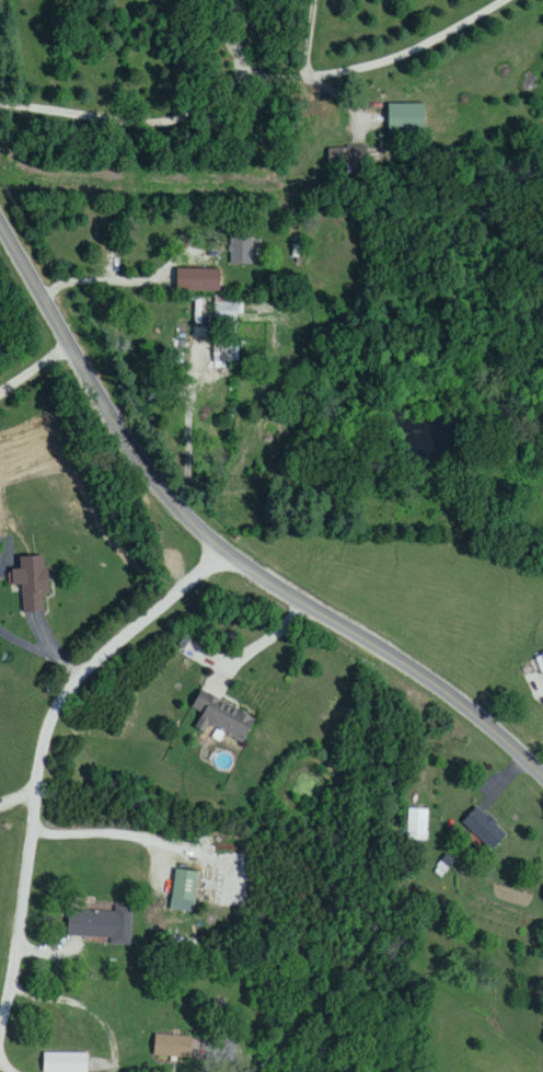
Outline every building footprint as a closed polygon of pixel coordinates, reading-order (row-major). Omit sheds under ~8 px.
[(387,135),(423,135),(423,106),(387,106),(387,135)] [(230,240),(230,267),(252,267),(252,240),(230,240)] [(214,335),(236,335),(236,292),(226,292),(226,298),(214,298),(214,335)] [(20,559),(20,571),(11,571),(12,587),(22,587),(23,614),(43,614),(42,595),(48,595),(46,558),(20,559)] [(254,720),(199,690),(189,708),(201,714),(194,728),(204,733),(208,725),(241,743),(254,720)] [(462,823),(490,851),(506,836),(477,807),(462,823)] [(412,841),(427,841),(428,811),(413,810),(412,841)] [(195,902),(196,872),(173,871),(172,901),(195,902)] [(110,940),(110,946),(130,947),(131,909),(115,909),(115,913),(68,912),(68,939),(110,940)] [(190,1058),(190,1036),(153,1036),(153,1058),(190,1058)] [(86,1054),(43,1054),(43,1071),(86,1071),(86,1054)]
